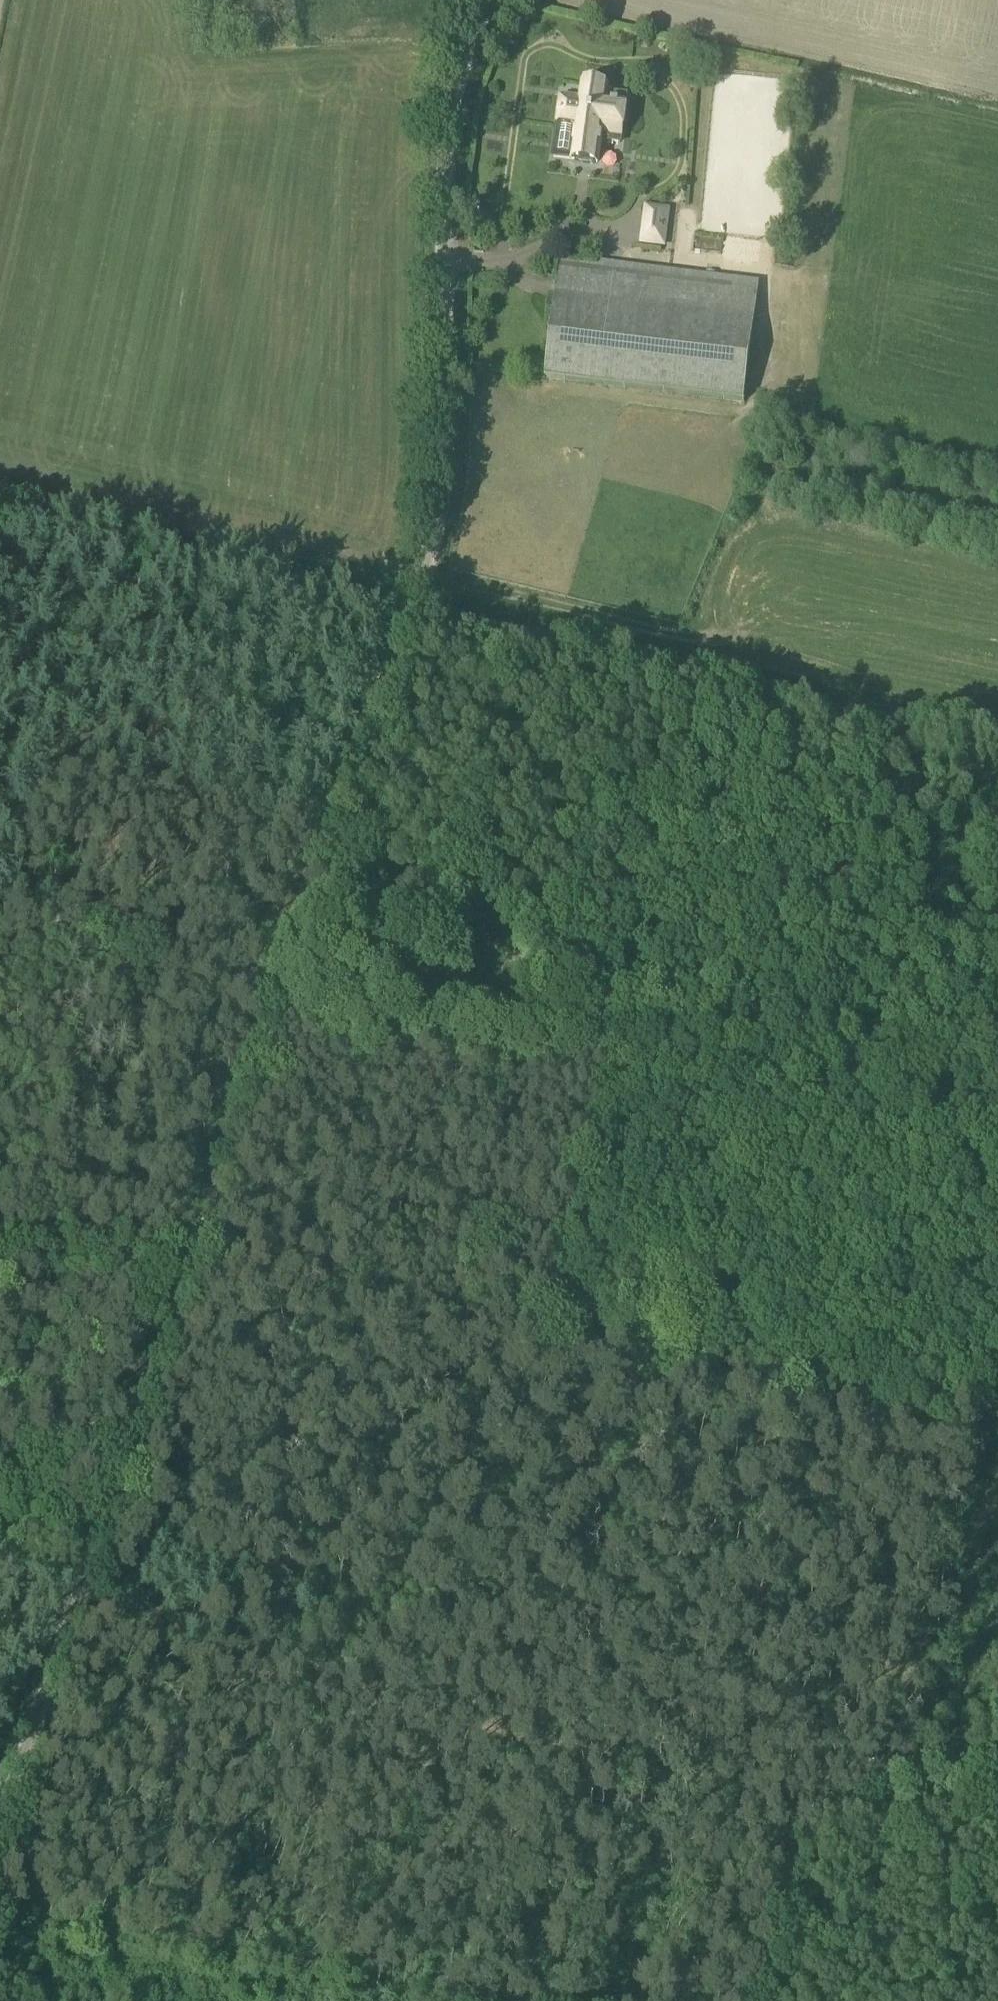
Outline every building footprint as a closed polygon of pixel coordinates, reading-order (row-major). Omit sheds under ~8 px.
[(580,102),(561,99),(556,136),(576,139),(573,160),(597,164),(600,141),(619,143),(621,128),(617,128),(619,111),(624,111),(626,97),(606,94),(606,90),(603,89),(602,88),(599,87),(597,86),(594,86),(591,86),(589,86),(587,86),(586,86),(586,87),(582,86),(580,102)] [(550,228),(550,217),(529,217),(529,228),(550,228)] [(544,377),(743,402),(757,287),(558,262),(544,377)]
